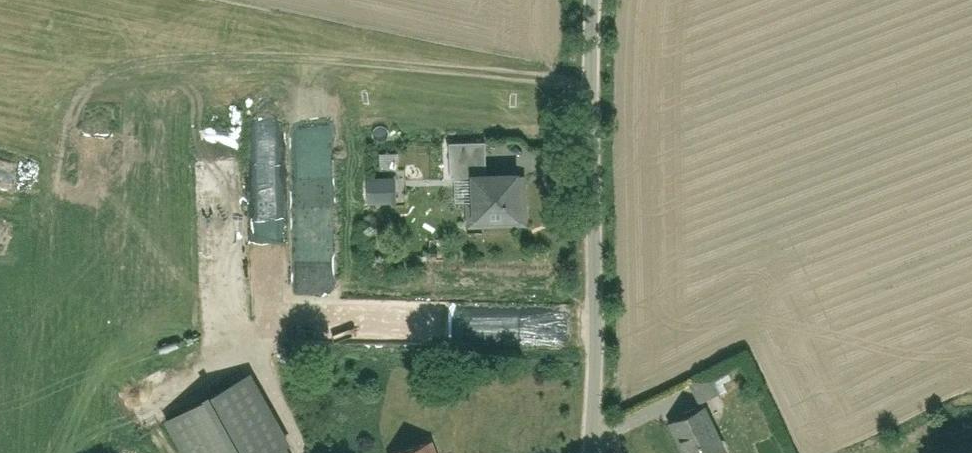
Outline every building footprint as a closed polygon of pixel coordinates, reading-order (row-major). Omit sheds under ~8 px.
[(469,229),(535,227),(534,175),(495,176),(494,144),(446,145),(447,188),(486,187),(487,207),(469,207),(469,229)] [(288,452),(296,448),(254,374),(160,426),(175,452),(288,452)] [(696,387),(704,406),(725,398),(717,378),(696,387)] [(672,427),(683,452),(730,452),(712,410),(672,427)] [(441,444),(417,452),(444,452),(441,444)]
